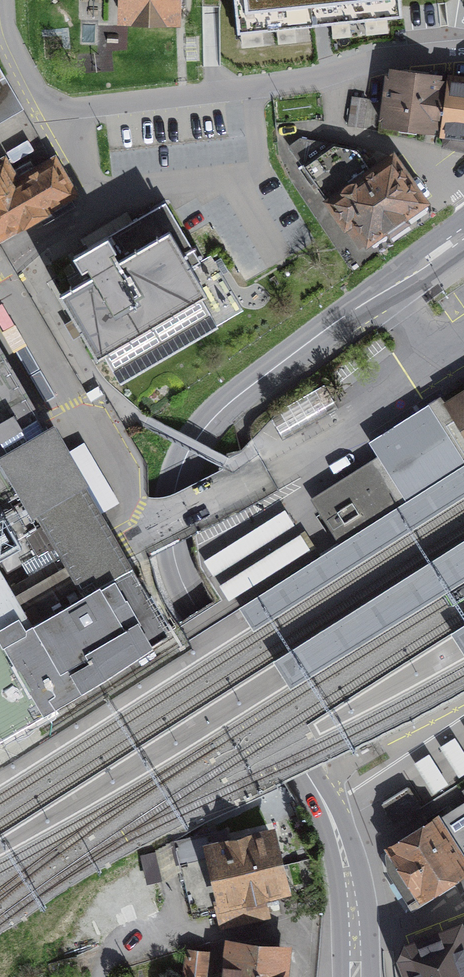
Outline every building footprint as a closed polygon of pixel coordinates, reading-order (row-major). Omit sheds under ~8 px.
[(123,19),(175,20),(175,6),(185,6),(186,0),(124,0),(123,19)] [(238,34),(402,17),(400,0),(234,0),(238,34)] [(389,120),(388,122),(437,129),(440,110),(442,110),(446,81),(395,75),(395,76),(386,75),(380,119),(389,120)] [(453,76),(443,146),(463,151),(463,77),(453,76)] [(23,109),(5,77),(0,79),(0,123),(23,109)] [(367,99),(353,97),(348,126),(363,128),(367,99)] [(290,147),(328,201),(372,172),(361,155),(350,147),(334,140),(301,139),(290,147)] [(392,157),(372,172),(328,201),(345,225),(352,221),(367,242),(424,202),(392,157)] [(72,193),(54,162),(16,184),(4,163),(0,165),(0,236),(72,193)] [(100,350),(198,293),(152,214),(126,229),(121,221),(104,230),(109,239),(75,259),(83,273),(89,270),(95,280),(68,295),(100,350)] [(108,532),(78,480),(81,478),(52,429),(48,431),(0,349),(0,595),(108,532)] [(444,403),(442,414),(439,428),(459,460),(463,461),(463,390),(444,403)] [(318,502),(318,506),(335,531),(342,543),(409,501),(397,483),(382,462),(324,499),(318,502)] [(123,563),(108,532),(0,595),(0,634),(4,642),(66,605),(62,599),(123,563)] [(104,673),(169,631),(131,567),(126,569),(123,563),(62,599),(66,605),(4,642),(0,644),(0,733),(104,673)] [(463,651),(463,624),(452,632),(463,651)] [(432,790),(446,784),(433,754),(419,760),(432,790)] [(394,821),(419,805),(408,787),(383,802),(394,821)] [(451,876),(463,868),(463,803),(391,848),(394,852),(392,854),(396,881),(413,909),(455,882),(451,876)] [(284,887),(270,833),(211,847),(209,834),(174,841),(179,864),(213,855),(224,901),(215,903),(223,934),(270,923),(263,892),(284,887)] [(412,947),(404,943),(398,957),(406,960),(412,976),(463,976),(463,927),(412,947)] [(292,950),(226,942),(222,976),(289,976),(292,950)] [(210,953),(187,950),(183,976),(207,976),(210,953)]
